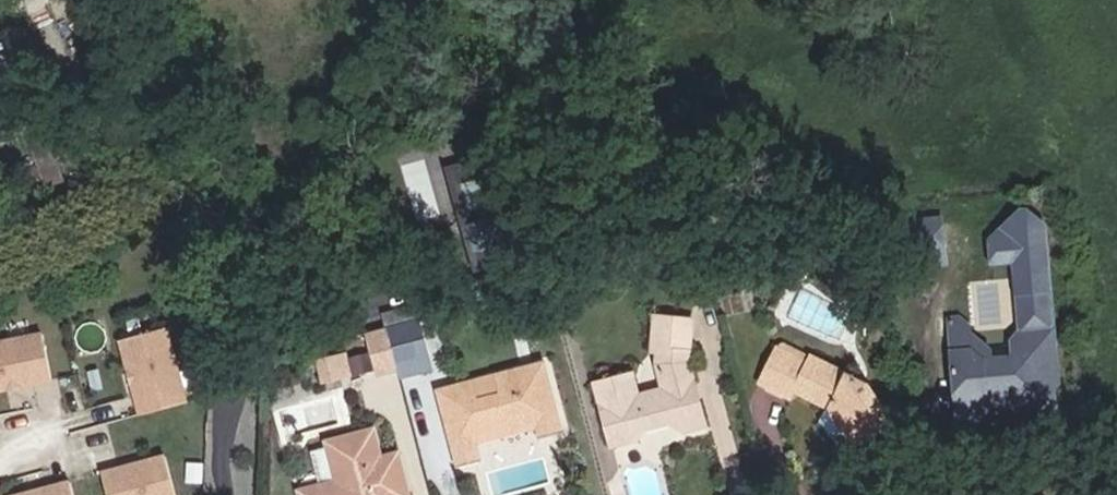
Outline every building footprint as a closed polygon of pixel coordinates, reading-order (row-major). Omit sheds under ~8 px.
[(519,256),(492,159),(450,171),(477,267),(519,256)] [(1037,266),(1051,265),(1046,217),(1033,199),(1025,199),(994,232),(996,255),(1016,252),(1036,250),(1037,266)] [(931,243),(946,241),(943,212),(909,216),(912,244),(931,243)] [(947,255),(946,241),(931,243),(933,257),(947,255)] [(1053,289),(1051,265),(1037,266),(1036,250),(1016,252),(1020,291),(1053,289)] [(1062,374),(1053,289),(1020,291),(1024,324),(1015,334),(1016,349),(997,352),(987,353),(972,341),(955,342),(962,408),(978,407),(991,396),(1012,393),(1024,401),(1056,398),(1055,382),(1062,374)] [(389,324),(423,315),(421,304),(386,312),(388,324),(389,324)] [(952,310),(955,342),(972,341),(987,353),(997,352),(996,341),(975,325),(974,316),(964,309),(952,310)] [(665,382),(639,389),(634,369),(599,378),(614,437),(704,413),(691,353),(695,313),(659,310),(655,342),(662,342),(660,360),(665,382)] [(378,327),(388,324),(386,312),(322,329),(325,340),(378,327)] [(388,324),(401,371),(435,363),(423,315),(389,324),(388,324)] [(388,324),(378,327),(389,374),(401,371),(388,324)] [(187,397),(168,326),(123,338),(127,352),(132,355),(135,365),(132,370),(142,409),(187,397)] [(0,337),(0,383),(3,385),(42,374),(30,329),(0,337)] [(872,410),(886,399),(873,379),(813,347),(808,354),(779,339),(761,374),(793,392),(797,385),(830,402),(858,441),(882,424),(872,410)] [(349,349),(321,356),(329,386),(344,382),(342,374),(355,371),(349,349)] [(453,445),(480,438),(477,426),(533,412),(536,423),(539,431),(565,425),(546,355),(438,384),(453,445)] [(896,414),(886,399),(872,410),(882,424),(896,414)] [(979,414),(978,407),(962,408),(963,416),(979,414)] [(477,426),(480,438),(536,423),(533,412),(477,426)] [(409,490),(397,446),(382,450),(375,423),(328,436),(337,474),(302,482),(305,494),(394,494),(409,490)] [(484,454),(480,438),(453,445),(457,460),(484,454)] [(102,468),(110,494),(177,494),(165,451),(144,457),(145,461),(139,462),(138,459),(102,468)] [(7,494),(8,494),(75,494),(70,477),(34,487),(35,490),(30,492),(28,488),(7,494)]
